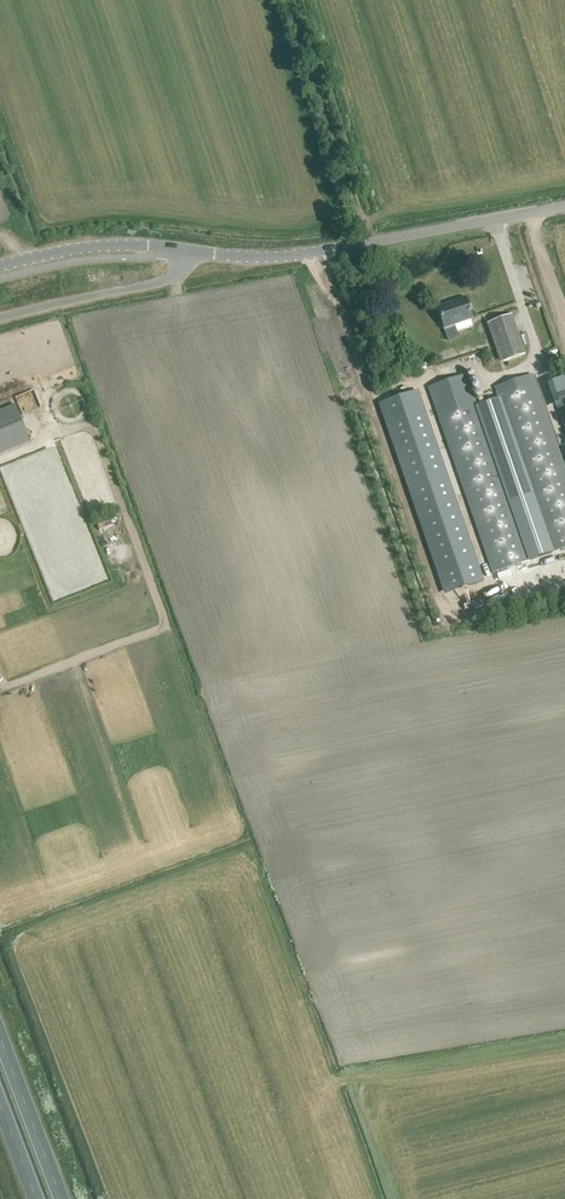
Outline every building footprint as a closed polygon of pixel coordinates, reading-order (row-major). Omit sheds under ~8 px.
[(445,330),(472,320),(465,300),(437,309),(445,330)] [(500,364),(526,355),(512,315),(487,324),(500,364)] [(466,377),(429,389),(493,574),(529,562),(502,483),(466,377)] [(475,405),(502,483),(529,562),(552,554),(564,549),(564,473),(560,459),(532,377),(495,389),(498,397),(475,405)] [(18,395),(22,407),(46,399),(42,387),(18,395)] [(29,443),(14,406),(0,412),(0,455),(29,443)]
